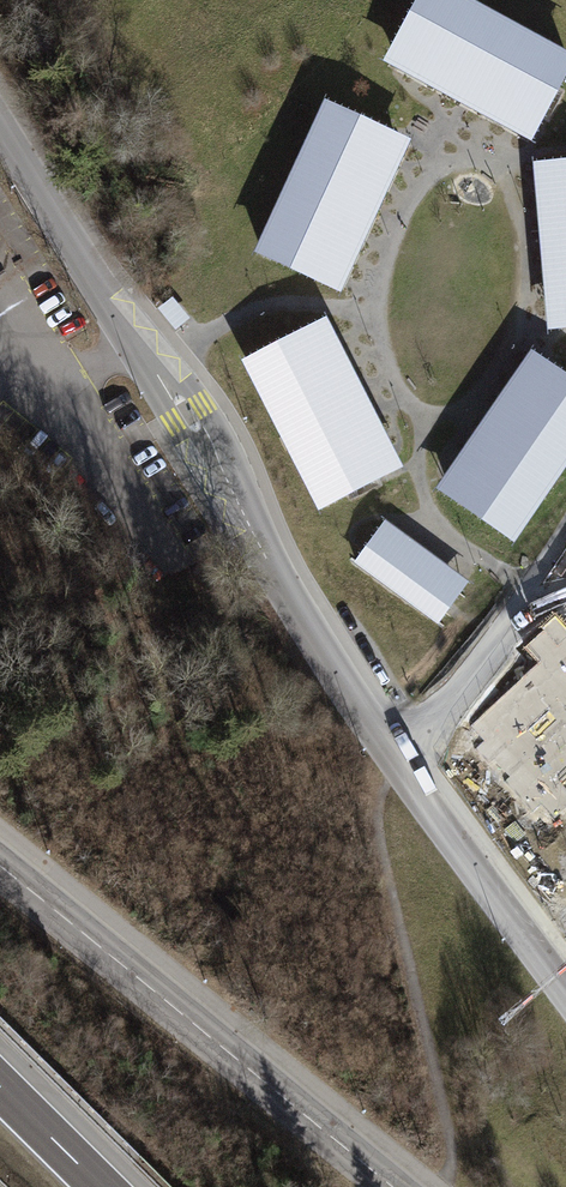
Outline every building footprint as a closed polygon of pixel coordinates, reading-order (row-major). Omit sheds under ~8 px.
[(418,62),(452,0),(422,0),(395,49),(418,62)] [(442,75),(476,12),(455,0),(452,0),(418,62),(442,75)] [(442,75),(465,88),(500,25),(476,12),(442,75)] [(465,88),(489,101),(524,38),(500,25),(465,88)] [(489,101),(513,113),(547,50),(524,38),(489,101)] [(536,126),(565,72),(565,61),(547,50),(513,113),(536,126)] [(328,108),(317,132),(382,161),(393,137),(328,108)] [(317,132),(306,156),(371,186),(382,161),(317,132)] [(306,156),(295,180),(360,210),(371,186),(306,156)] [(551,166),(553,193),(565,192),(565,165),(551,166)] [(295,180),(284,205),(349,234),(360,210),(295,180)] [(553,193),(555,219),(565,218),(565,192),(553,193)] [(284,205),(272,229),(338,259),(349,234),(284,205)] [(555,219),(557,246),(565,245),(565,218),(555,219)] [(272,229),(261,253),(327,283),(338,259),(272,229)] [(557,246),(560,273),(565,272),(565,245),(557,246)] [(249,362),(261,386),(325,354),(313,330),(249,362)] [(261,386),(273,410),(337,378),(325,354),(261,386)] [(543,364),(528,386),(565,412),(565,380),(543,364)] [(273,410),(285,434),(349,402),(337,378),(273,410)] [(528,386),(512,408),(565,445),(565,412),(528,386)] [(285,434),(297,458),(361,426),(349,402),(285,434)] [(565,456),(565,445),(512,408),(497,430),(556,471),(565,456)] [(297,458),(309,482),(373,450),(361,426),(297,458)] [(541,493),(556,471),(497,430),(482,452),(541,493)] [(309,482),(322,506),(385,474),(373,450),(309,482)] [(526,515),(541,493),(482,452),(467,474),(526,515)] [(510,537),(526,515),(467,474),(452,496),(510,537)] [(389,517),(356,559),(439,624),(472,581),(389,517)]
